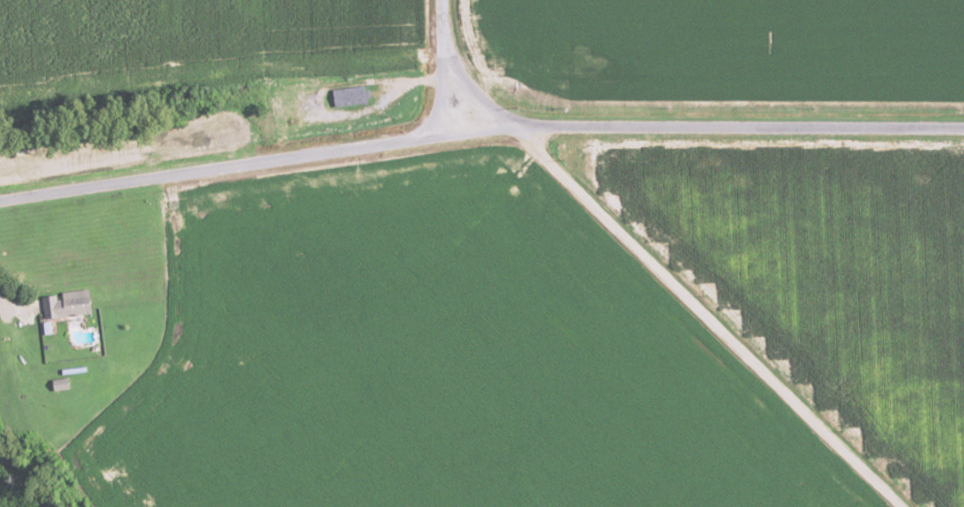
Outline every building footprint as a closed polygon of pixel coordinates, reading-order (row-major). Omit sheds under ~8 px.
[(48,296),(50,317),(100,312),(97,287),(65,291),(65,294),(48,296)]
